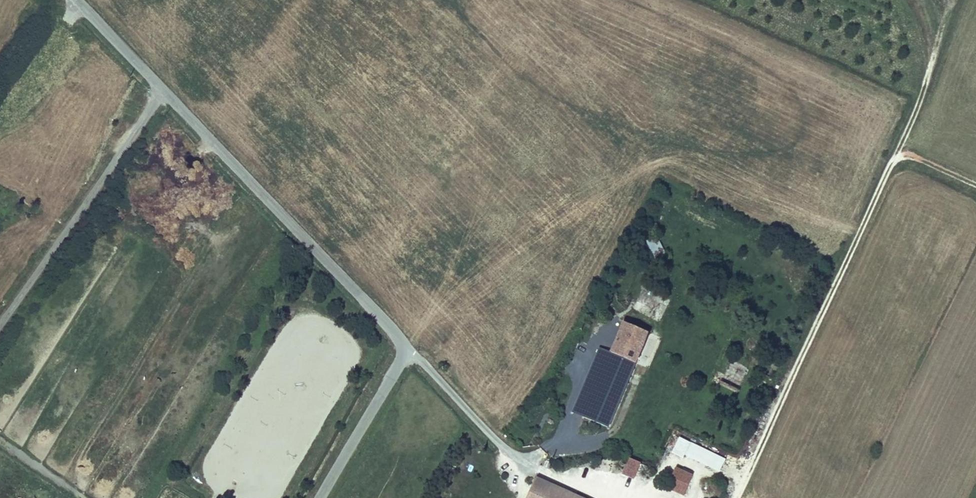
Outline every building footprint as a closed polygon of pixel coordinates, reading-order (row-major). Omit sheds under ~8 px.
[(656,259),(665,255),(656,237),(647,242),(656,259)] [(635,363),(648,333),(624,323),(612,353),(600,348),(582,392),(593,397),(585,416),(584,418),(608,427),(635,363)] [(575,362),(569,358),(562,372),(567,375),(575,362)] [(593,397),(582,392),(573,411),(585,416),(593,397)] [(672,452),(719,474),(726,459),(679,437),(672,452)] [(638,469),(640,463),(630,458),(628,464),(638,469)] [(675,472),(672,478),(686,485),(689,479),(675,472)] [(536,479),(527,497),(556,497),(560,490),(536,479)] [(560,490),(556,497),(569,497),(571,494),(560,490)]
